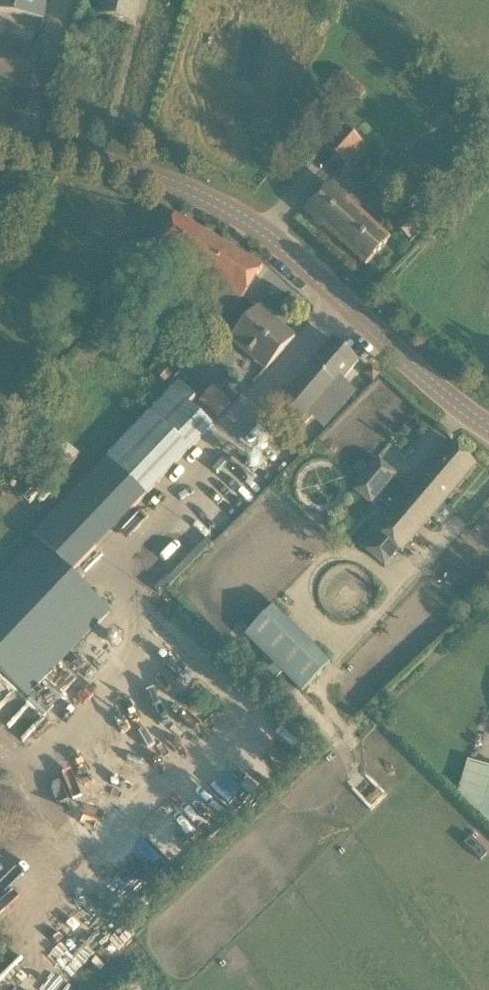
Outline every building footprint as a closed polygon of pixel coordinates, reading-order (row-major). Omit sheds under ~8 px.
[(33,19),(43,21),(46,0),(0,0),(0,12),(33,19)] [(93,16),(133,26),(140,0),(98,0),(93,16)] [(31,90),(37,52),(0,45),(0,84),(31,90)] [(363,148),(342,130),(325,150),(345,168),(363,148)] [(304,213),(365,267),(390,240),(330,184),(304,213)] [(391,226),(410,243),(425,227),(406,210),(391,226)] [(212,300),(229,313),(262,267),(174,216),(164,233),(145,273),(160,281),(170,259),(219,286),(212,300)] [(229,340),(265,372),(294,339),(259,307),(229,340)] [(332,340),(273,409),(298,431),(324,401),(339,413),(354,394),(341,382),(358,362),(332,340)] [(163,368),(156,375),(163,382),(170,375),(163,368)] [(371,368),(365,376),(372,382),(378,375),(371,368)] [(179,384),(106,462),(145,499),(212,428),(189,406),(195,399),(179,384)] [(405,455),(419,467),(445,439),(431,426),(405,455)] [(373,529),(357,545),(384,567),(399,551),(401,552),(476,466),(448,441),(408,486),(406,484),(370,527),(373,529)] [(350,488),(373,507),(378,501),(397,476),(398,475),(376,457),(367,467),(360,476),(350,488)] [(359,460),(352,469),(360,476),(367,467),(359,460)] [(106,462),(32,539),(70,575),(71,576),(145,499),(106,462)] [(32,539),(0,573),(0,674),(28,700),(110,613),(72,577),(71,576),(70,575),(32,539)] [(244,637),(301,693),(329,664),(272,608),(244,637)] [(465,759),(450,809),(488,821),(488,766),(465,759)]
